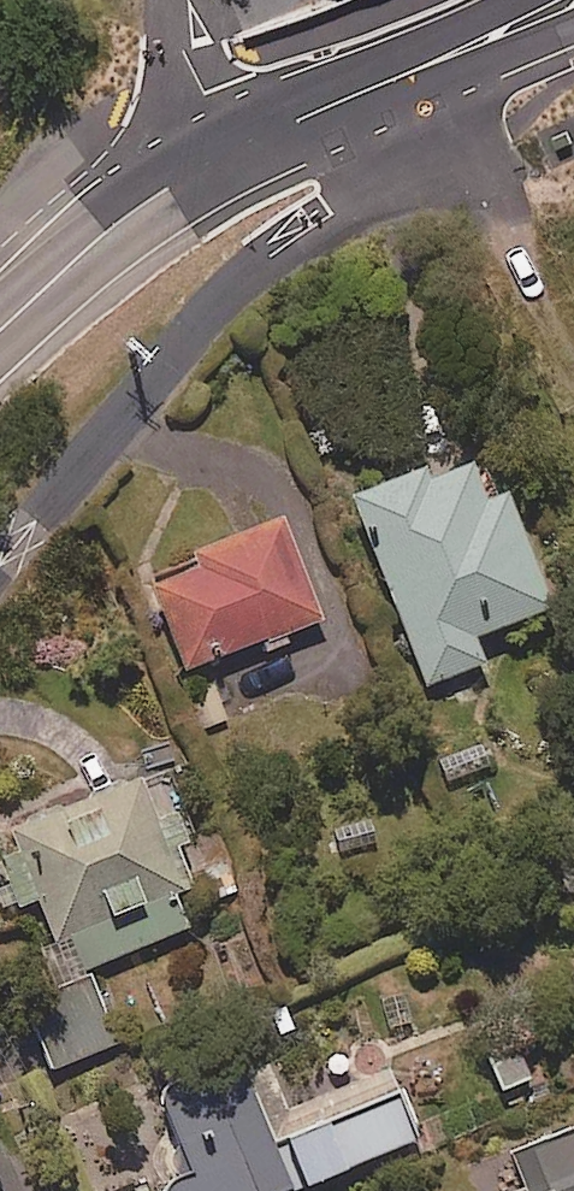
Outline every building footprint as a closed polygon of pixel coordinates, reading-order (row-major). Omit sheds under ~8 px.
[(478,487),(462,449),(421,465),(417,454),(344,483),(422,678),(480,654),(469,627),(545,597),(497,479),(478,487)] [(313,609),(272,506),(185,540),(191,555),(145,574),(180,662),(313,609)] [(225,720),(204,674),(173,688),(194,734),(225,720)] [(166,838),(181,832),(160,779),(144,785),(133,758),(0,812),(0,896),(13,891),(46,974),(196,913),(166,838)] [(111,1039),(86,970),(20,995),(45,1063),(111,1039)] [(390,1097),(264,1147),(237,1079),(156,1112),(185,1183),(166,1190),(285,1190),(294,1187),(296,1190),(299,1190),(337,1174),(340,1182),(422,1145),(416,1133),(400,1097),(392,1100),(390,1097)] [(505,1144),(521,1183),(502,1190),(573,1190),(573,1115),(505,1144)]
